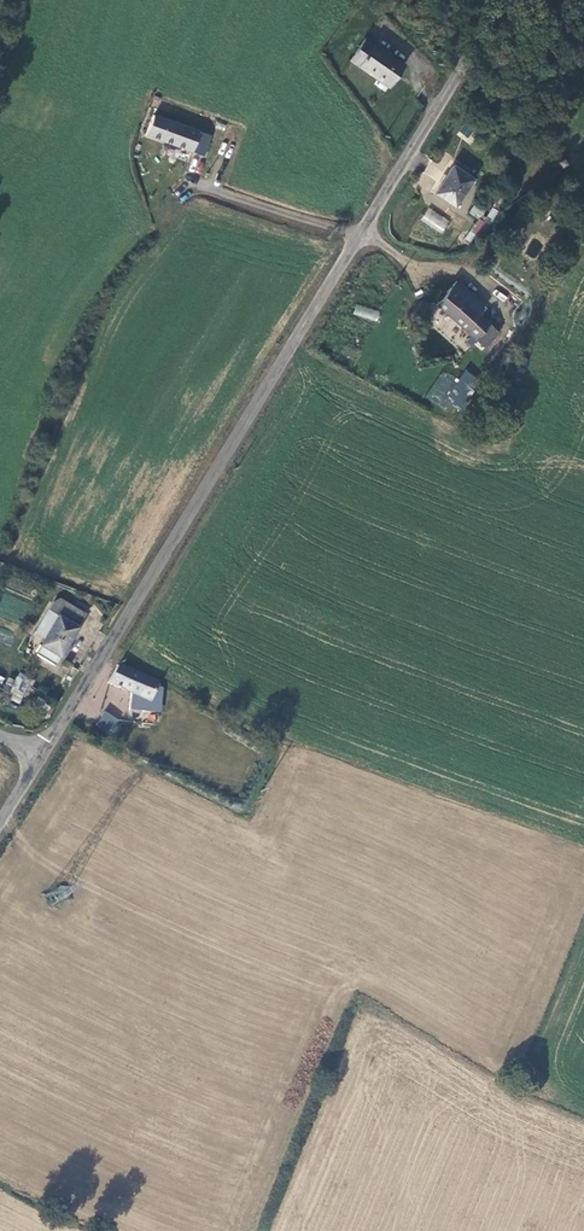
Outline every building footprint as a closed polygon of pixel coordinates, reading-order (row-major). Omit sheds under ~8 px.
[(402,55),(363,30),(348,50),(389,77),(402,55)] [(155,130),(204,148),(212,128),(154,107),(145,132),(153,136),(155,130)] [(458,134),(470,140),(476,128),(464,122),(458,134)] [(562,160),(557,163),(561,169),(566,165),(564,162),(562,160)] [(456,162),(437,188),(457,201),(475,174),(456,162)] [(473,206),(469,213),(479,219),(483,212),(473,206)] [(427,207),(420,221),(443,233),(450,219),(427,207)] [(472,244),(486,223),(479,218),(464,238),(472,244)] [(441,302),(489,344),(502,331),(482,313),(489,304),(462,279),(450,292),(441,302)] [(377,320),(379,310),(355,305),(353,316),(377,320)] [(471,366),(460,378),(467,384),(477,371),(471,366)] [(65,649),(87,612),(73,603),(66,611),(49,639),(65,649)] [(60,658),(65,649),(49,639),(44,648),(60,658)] [(162,682),(122,664),(114,682),(154,700),(161,685),(162,682)] [(154,700),(161,703),(167,688),(161,685),(154,700)] [(105,710),(95,725),(110,735),(120,721),(105,710)]
